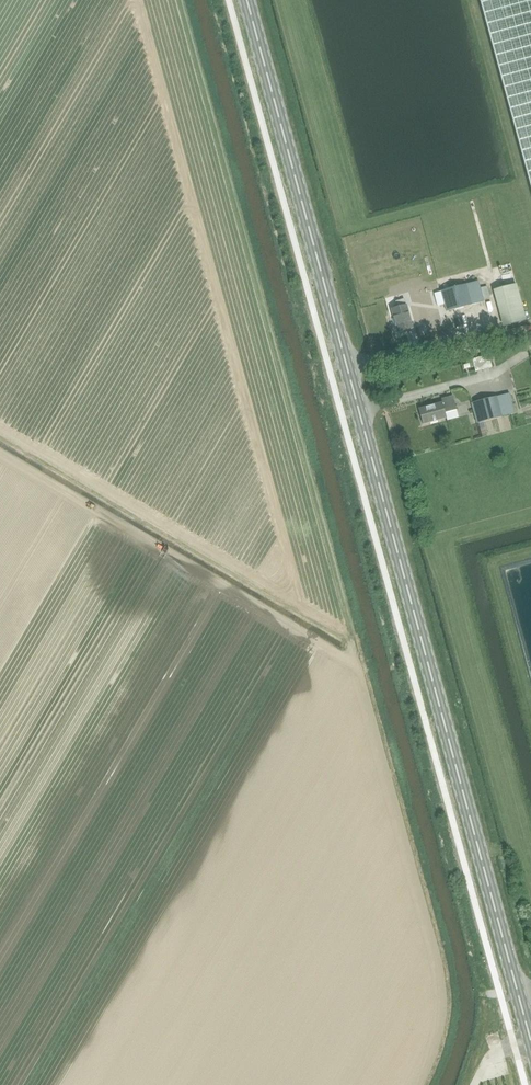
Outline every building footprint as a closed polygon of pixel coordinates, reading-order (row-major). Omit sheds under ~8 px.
[(530,191),(530,0),(479,0),(530,191)] [(466,285),(441,291),(446,312),(471,305),(484,302),(483,299),(490,297),(487,287),(480,288),(479,282),(466,285)] [(503,327),(526,320),(516,285),(493,291),(503,327)] [(398,333),(413,329),(406,305),(405,305),(404,299),(395,302),(397,308),(391,309),(398,333)] [(478,305),(483,317),(492,313),(486,302),(478,305)] [(475,372),(492,367),(488,356),(472,360),(475,372)] [(477,424),(502,417),(514,414),(509,393),(471,403),(477,424)] [(442,403),(419,410),(423,424),(446,418),(445,413),(456,410),(454,400),(442,403)]
